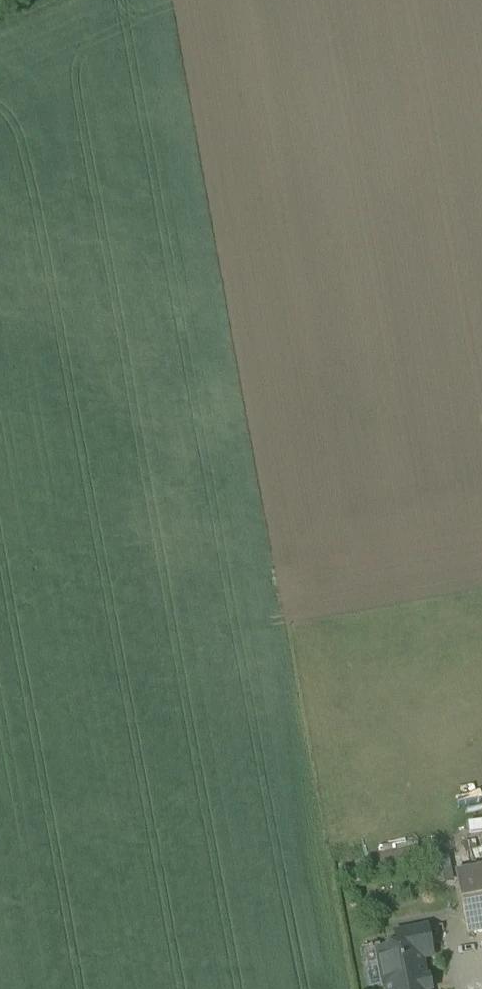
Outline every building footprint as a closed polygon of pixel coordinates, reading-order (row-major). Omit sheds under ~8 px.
[(448,862),(432,866),(436,885),(451,882),(448,862)] [(457,877),(469,936),(481,934),(481,871),(457,877)] [(396,937),(399,951),(379,954),(386,988),(431,988),(429,981),(425,982),(421,960),(432,958),(427,931),(396,937)]
